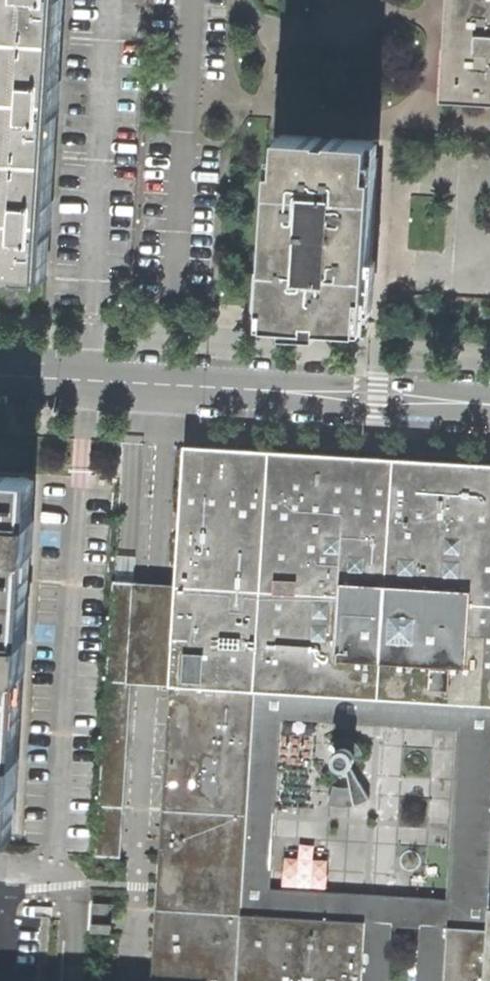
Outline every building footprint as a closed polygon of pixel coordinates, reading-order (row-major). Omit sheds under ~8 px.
[(48,284),(67,0),(2,0),(0,38),(0,281),(48,284)] [(449,98),(489,100),(489,0),(454,0),(452,37),(449,98)] [(280,135),(271,323),(370,329),(376,243),(381,140),(280,135)] [(183,448),(176,567),(175,587),(154,585),(114,583),(99,859),(121,860),(132,680),(149,681),(169,683),(160,836),(151,980),(489,980),(489,466),(391,461),(377,460),(325,457),(297,455),(257,453),(213,450),(183,448)] [(22,600),(30,480),(0,478),(0,599),(22,600)] [(22,600),(0,599),(0,719),(15,720),(22,600)] [(15,720),(0,719),(0,839),(7,840),(15,720)]
